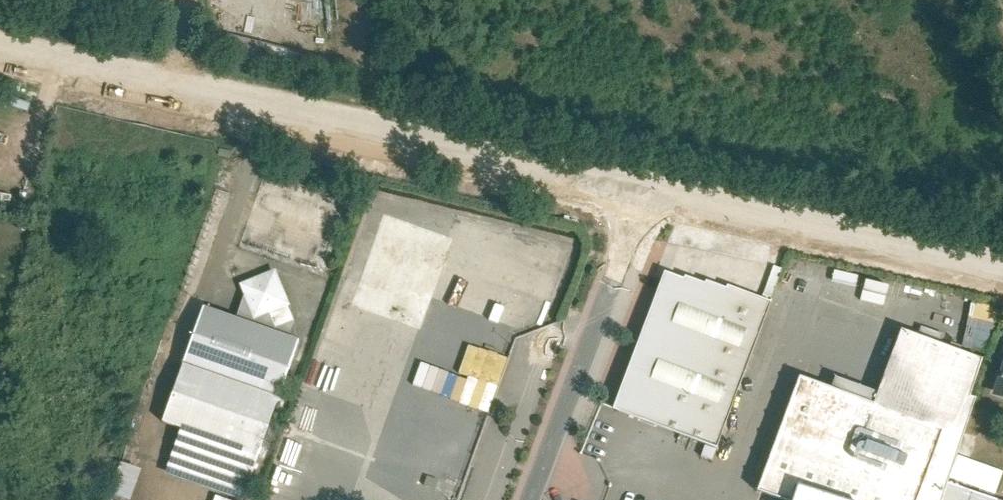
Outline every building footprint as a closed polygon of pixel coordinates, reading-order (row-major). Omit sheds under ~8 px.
[(862,306),(869,281),(817,266),(810,291),(862,306)] [(762,315),(660,277),(610,411),(713,449),(762,315)] [(297,339),(204,308),(162,424),(179,430),(162,475),(238,498),(297,339)] [(961,345),(985,348),(988,321),(964,318),(961,345)] [(790,380),(750,491),(774,499),(978,499),(943,487),(982,361),(894,334),(868,409),(790,380)] [(989,396),(1002,400),(1002,349),(989,396)] [(118,461),(107,492),(128,499),(138,468),(118,461)]
